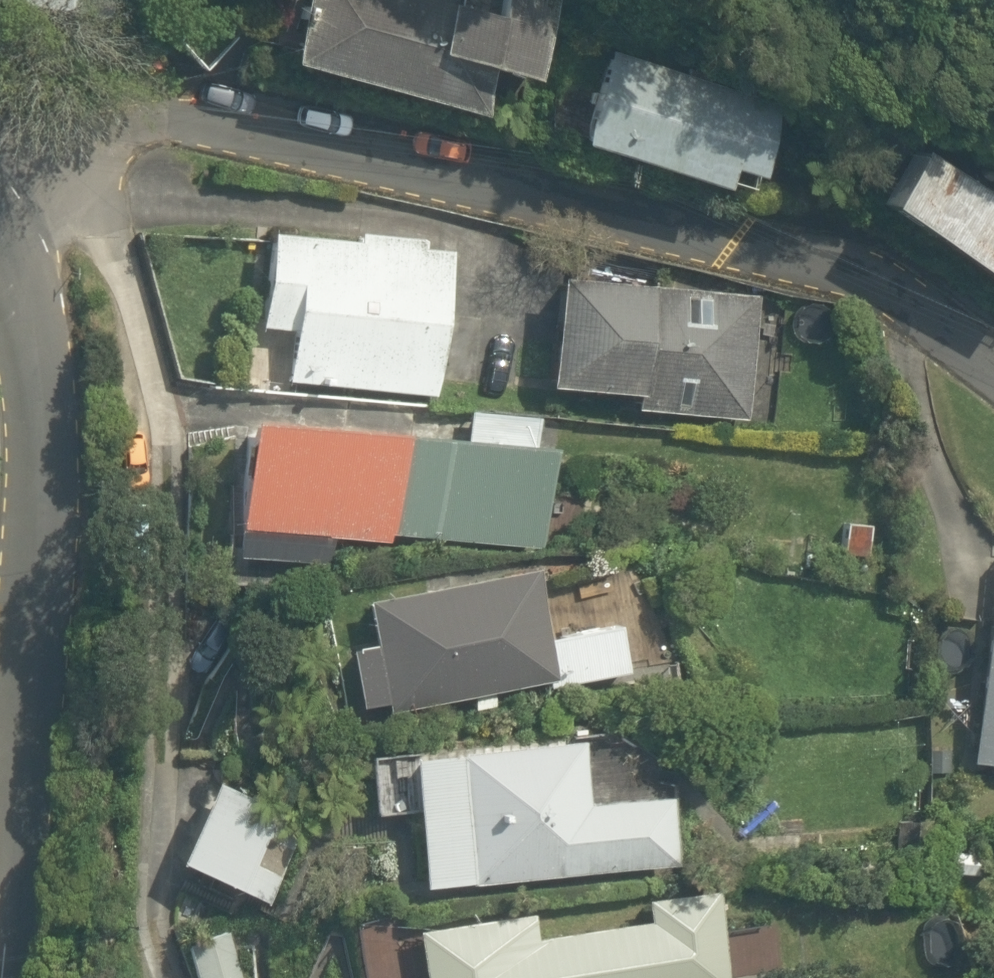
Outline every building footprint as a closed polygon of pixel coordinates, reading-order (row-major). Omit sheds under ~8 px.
[(552,15),(500,0),(298,0),(280,62),(476,119),(491,68),(533,80),(552,15)] [(749,179),(775,112),(605,47),(571,135),(711,189),(719,167),(749,179)] [(877,205),(993,288),(993,202),(917,147),(877,205)] [(415,250),(416,237),(353,233),(353,241),(262,235),(256,330),(284,332),(281,384),(434,394),(443,252),(415,250)] [(628,412),(749,417),(755,294),(546,284),(542,392),(629,396),(628,412)] [(399,441),(400,430),(381,429),(382,411),(243,404),(237,526),(317,530),(317,538),(381,542),(381,534),(535,542),(540,449),(531,449),(533,417),(461,413),(461,426),(435,424),(422,442),(399,441)] [(490,694),(622,673),(615,625),(536,637),(526,572),(371,595),(368,646),(350,645),(359,706),(388,709),(470,697),(472,711),(492,708),(490,694)] [(980,622),(967,763),(993,765),(993,623),(980,622)] [(412,812),(418,888),(667,868),(661,797),(603,802),(597,736),(407,751),(408,769),(370,771),(374,815),(412,812)] [(245,800),(201,780),(164,859),(273,910),(300,852),(250,828),(253,821),(239,814),(245,800)] [(638,902),(639,914),(527,926),(525,915),(415,928),(421,977),(714,977),(706,904),(673,907),(672,899),(638,902)] [(184,937),(194,977),(228,977),(217,930),(184,937)] [(343,942),(350,977),(408,977),(400,932),(343,942)]
